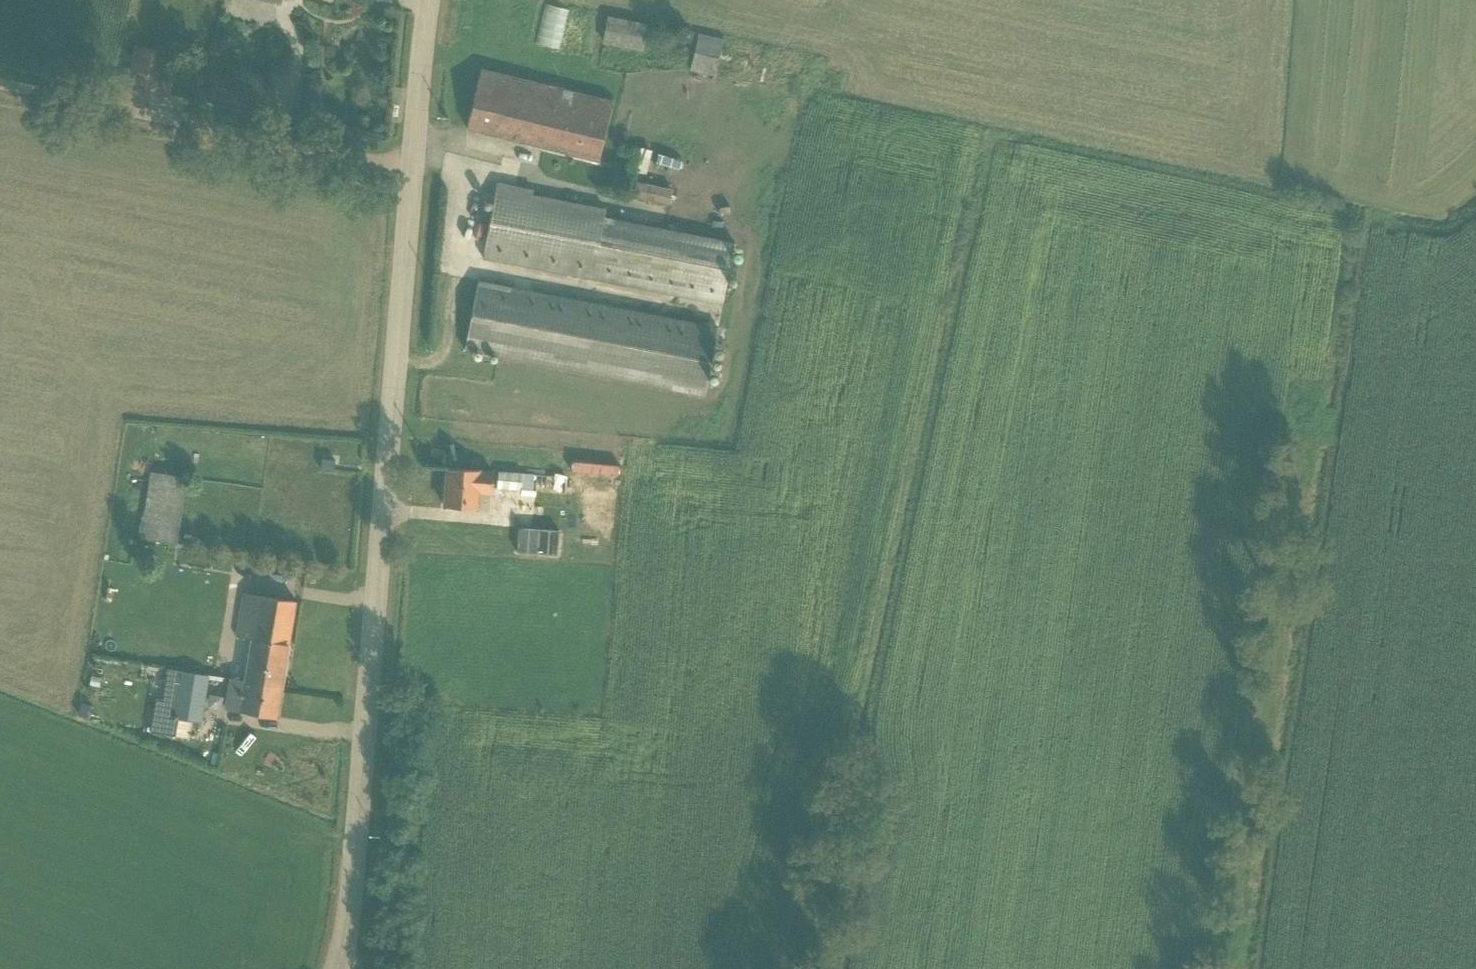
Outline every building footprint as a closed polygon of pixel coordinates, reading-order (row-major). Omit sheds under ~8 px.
[(557,12),(555,47),(572,48),(575,13),(557,12)] [(593,16),(592,44),(634,46),(635,18),(593,16)] [(720,32),(693,26),(683,73),(756,88),(763,57),(737,52),(735,59),(715,55),(720,32)] [(119,55),(114,76),(157,85),(161,63),(119,55)] [(471,130),(603,163),(617,104),(485,71),(471,130)] [(483,186),(472,262),(713,299),(722,239),(590,219),(593,203),(483,186)] [(464,356),(699,394),(707,345),(694,343),(696,335),(683,333),(685,323),(674,321),(673,328),(657,325),(659,312),(466,281),(456,339),(466,341),(464,356)] [(495,496),(497,471),(448,469),(446,509),(484,511),(485,495),(495,496)] [(155,471),(143,537),(177,543),(190,477),(155,471)] [(497,472),(497,498),(571,501),(571,475),(497,472)] [(225,708),(275,716),(294,602),(242,594),(236,636),(250,638),(243,680),(230,678),(225,708)] [(209,676),(168,669),(163,700),(156,699),(151,733),(175,736),(178,719),(201,723),(209,676)]
